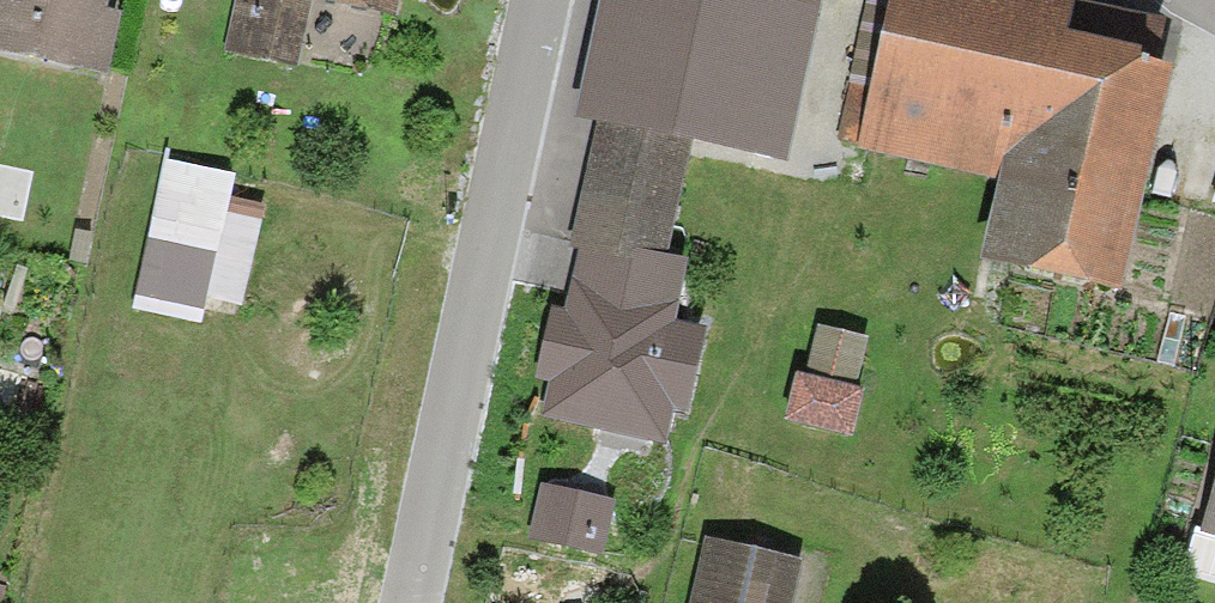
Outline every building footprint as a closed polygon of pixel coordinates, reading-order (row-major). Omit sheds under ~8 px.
[(105,72),(118,15),(104,13),(107,0),(0,0),(0,50),(105,72)] [(222,50),(295,66),(309,0),(399,19),(403,0),(233,0),(222,50)] [(720,0),(604,0),(580,121),(595,125),(694,147),(782,167),(815,22),(720,0)] [(820,0),(720,0),(815,22),(820,0)] [(866,152),(1003,180),(986,261),(1124,290),(1170,68),(1058,45),(1068,0),(897,0),(866,152)] [(595,125),(568,246),(581,249),(632,260),(634,252),(665,259),(694,147),(595,125)] [(165,158),(136,290),(237,312),(256,224),(222,216),(231,173),(165,158)] [(632,260),(581,249),(567,313),(552,309),(537,379),(553,383),(545,419),(664,445),(672,410),(686,413),(704,331),(673,324),(687,263),(665,259),(634,252),(632,260)] [(791,397),(782,434),(825,444),(833,407),(791,397)] [(1198,536),(1214,541),(1214,479),(1198,536)] [(541,485),(529,539),(603,556),(615,501),(541,485)] [(713,515),(695,602),(796,602),(810,534),(713,515)]
